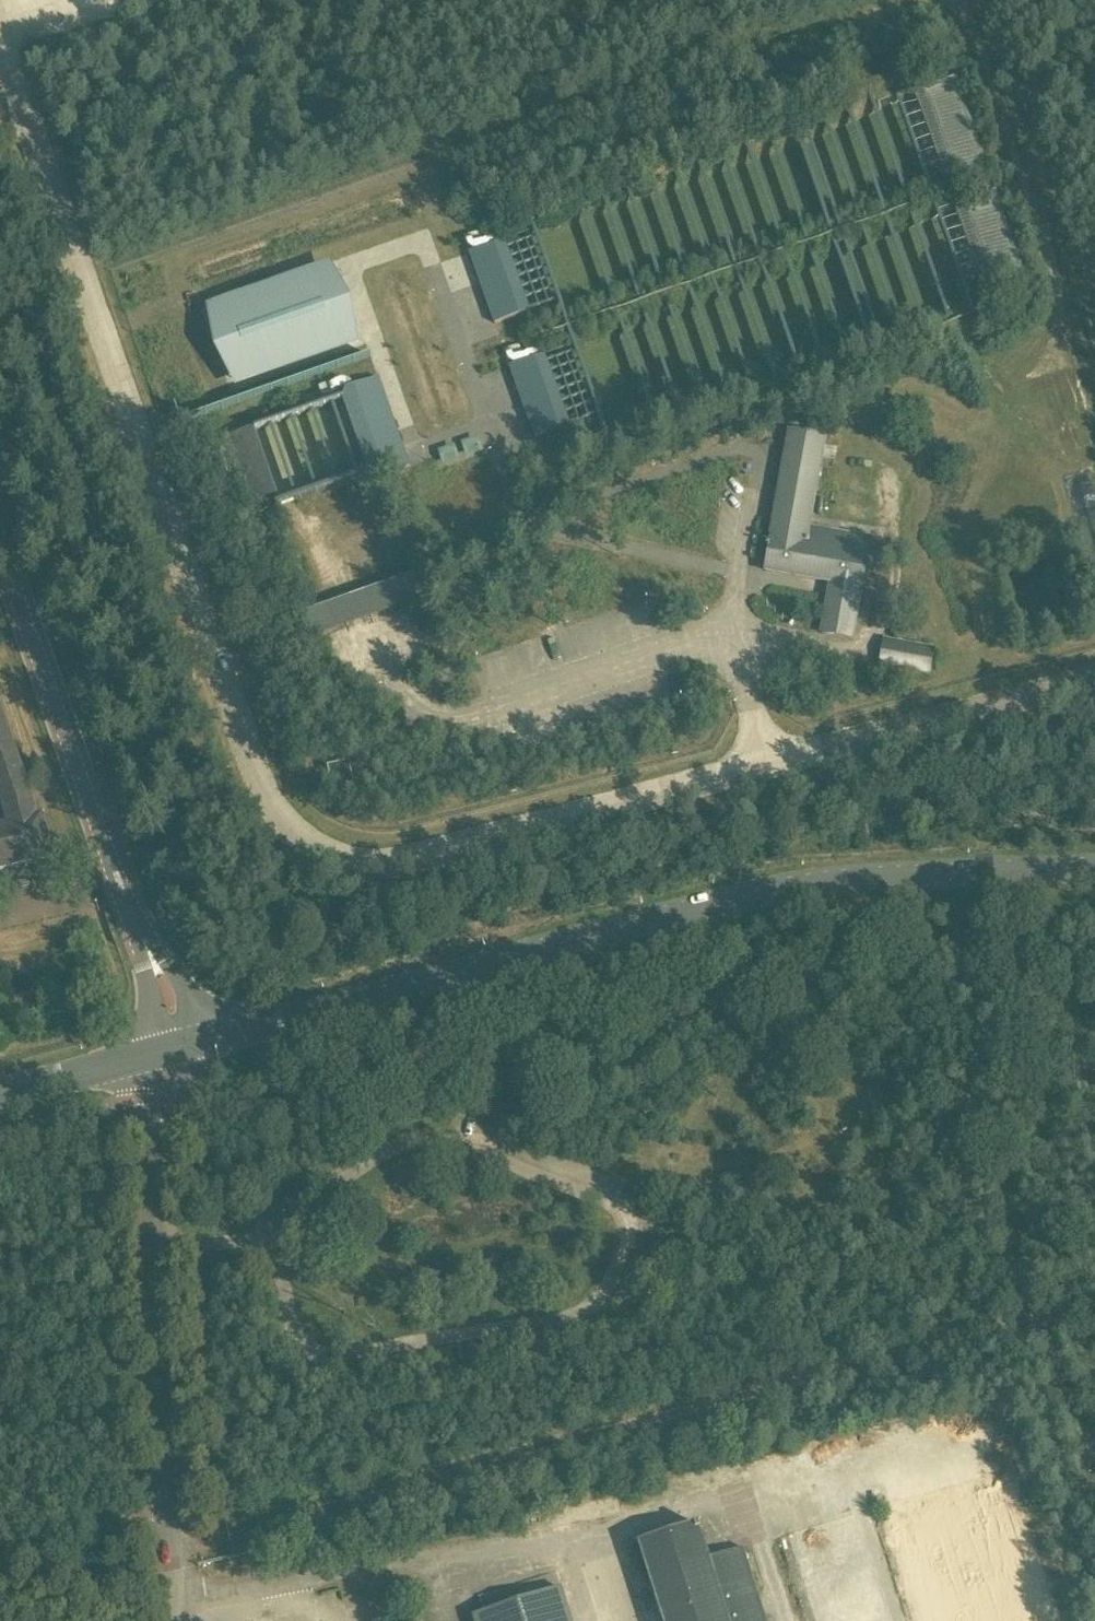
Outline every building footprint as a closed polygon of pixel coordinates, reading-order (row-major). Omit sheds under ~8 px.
[(951,176),(987,163),(956,75),(920,88),(921,91),(951,176)] [(992,289),(1027,277),(996,189),(961,202),(962,206),(992,289)] [(501,240),(477,249),(470,251),(495,322),(526,311),(501,240)] [(225,315),(245,372),(342,337),(322,281),(225,315)] [(541,353),(522,360),(510,365),(535,437),(566,425),(541,353)] [(379,376),(349,388),(380,476),(410,465),(379,376)] [(250,514),(280,503),(253,428),(224,438),(250,514)] [(831,583),(822,634),(822,635),(852,640),(861,588),(862,588),(868,554),(867,554),(870,539),(856,536),(854,551),(814,544),(817,529),(809,528),(825,438),(791,432),(774,523),(775,523),(773,537),(772,537),(766,571),(831,583)] [(410,577),(419,601),(430,597),(421,573),(410,577)] [(881,661),(929,669),(932,648),(885,640),(881,661)] [(9,823),(10,828),(0,831),(0,873),(31,865),(53,859),(43,819),(37,821),(30,794),(0,710),(0,792),(4,803),(9,823)] [(354,785),(350,762),(328,767),(332,789),(354,785)] [(797,784),(799,791),(813,787),(811,780),(797,784)] [(743,1548),(710,1558),(699,1524),(639,1543),(665,1620),(766,1620),(743,1548)] [(569,1612),(561,1586),(484,1611),(474,1614),(476,1620),(541,1620),(569,1612)] [(96,1609),(111,1609),(112,1596),(96,1596),(96,1609)]
